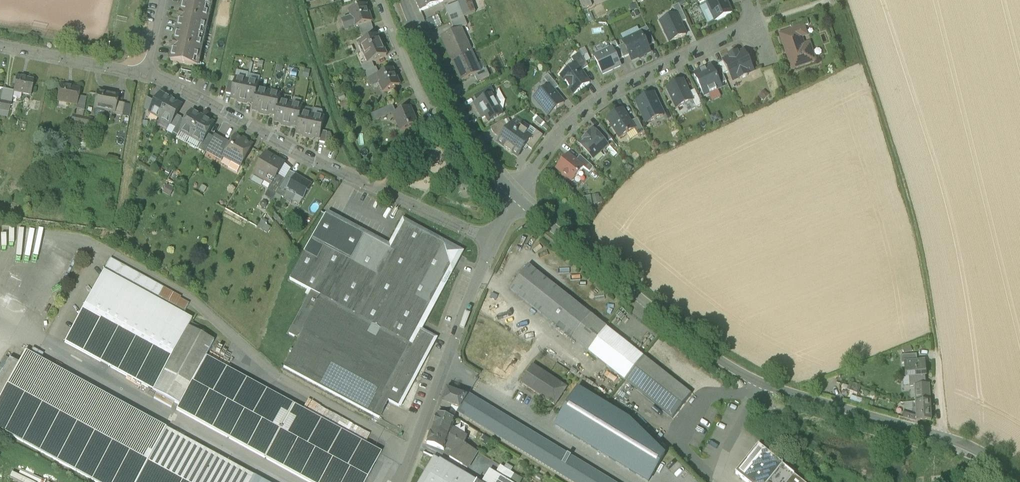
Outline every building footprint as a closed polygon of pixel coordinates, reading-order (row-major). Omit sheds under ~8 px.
[(195,66),(197,61),(199,61),(204,43),(201,42),(203,32),(206,32),(210,14),(207,13),(209,2),(212,3),(213,0),(186,0),(184,9),(182,9),(179,25),(181,25),(178,38),(176,38),(172,54),(174,55),(173,61),(195,66)] [(421,12),(444,2),(443,0),(415,0),(421,12)] [(476,14),(471,0),(459,5),(459,4),(445,10),(451,24),(464,18),(476,14)] [(584,10),(592,6),(590,1),(589,0),(579,0),(584,10)] [(715,22),(732,14),(726,0),(716,0),(707,4),(715,22)] [(673,8),(676,15),(680,24),(687,21),(679,5),(673,8)] [(342,22),(345,32),(359,27),(372,24),(366,6),(349,11),(352,18),(342,22)] [(660,23),(671,43),(686,36),(680,24),(676,15),(660,23)] [(430,28),(441,25),(439,17),(428,20),(430,28)] [(451,24),(454,32),(461,29),(468,26),(464,18),(451,24)] [(790,26),(792,31),(803,27),(809,25),(807,20),(790,26)] [(359,27),(362,35),(374,31),(372,24),(359,27)] [(612,25),(613,32),(621,31),(619,24),(612,25)] [(781,35),(792,69),(815,61),(809,44),(799,48),(796,39),(806,36),(803,27),(792,31),(781,35)] [(641,34),(648,48),(655,44),(647,28),(639,32),(641,35),(641,34)] [(442,37),(452,59),(470,51),(461,29),(454,32),(442,37)] [(375,31),(374,31),(362,35),(365,42),(377,36),(375,31)] [(624,45),(630,56),(632,62),(650,53),(648,48),(641,34),(641,35),(623,43),(624,45)] [(368,64),(369,65),(372,63),(386,57),(377,36),(365,42),(360,44),(368,64)] [(611,45),(613,49),(619,62),(624,59),(619,48),(616,43),(611,45)] [(619,48),(624,59),(630,56),(624,45),(619,48)] [(594,58),(603,76),(621,67),(619,62),(613,49),(594,58)] [(480,73),(470,51),(452,59),(462,82),(474,76),(480,73)] [(744,52),(723,62),(729,73),(733,82),(740,78),(740,80),(748,77),(747,75),(754,72),(744,52)] [(577,66),(582,73),(589,68),(580,54),(572,60),(576,66),(577,66)] [(729,73),(723,62),(718,65),(719,67),(723,76),(729,73)] [(364,72),(374,68),(372,63),(369,65),(368,64),(361,67),(364,72)] [(561,77),(575,95),(590,84),(582,73),(577,66),(576,66),(561,77)] [(717,91),(722,89),(720,86),(713,70),(712,67),(694,75),(704,97),(710,94),(710,95),(717,92),(717,91)] [(719,67),(713,70),(720,86),(727,83),(723,76),(719,67)] [(376,68),(374,68),(364,72),(369,82),(373,80),(373,79),(380,76),(376,68)] [(380,84),(384,94),(400,87),(392,70),(380,76),(373,79),(373,80),(369,82),(372,88),(380,84)] [(474,76),(477,83),(490,77),(486,70),(480,73),(474,76)] [(550,86),(554,92),(559,88),(548,76),(544,79),(550,86)] [(13,93),(31,96),(34,81),(26,79),(16,77),(16,79),(14,79),(13,84),(15,85),(13,92),(13,93)] [(238,102),(242,103),(247,80),(235,78),(234,84),(232,95),(231,99),(236,100),(238,102)] [(249,103),(254,104),(258,90),(259,83),(247,80),(242,103),(247,104),(249,103)] [(667,88),(677,109),(693,102),(689,94),(683,81),(667,88)] [(226,94),(232,95),(234,84),(228,83),(226,94)] [(58,102),(76,105),(77,97),(79,90),(71,88),(61,86),(61,88),(59,88),(58,93),(60,94),(58,102)] [(550,86),(535,99),(550,116),(564,104),(554,92),(550,86)] [(474,97),(477,103),(491,95),(494,93),(491,88),(474,97)] [(11,103),(13,93),(13,92),(3,90),(1,101),(11,103)] [(260,114),(264,115),(269,92),(258,90),(254,104),(253,111),(258,112),(260,114)] [(693,102),(696,109),(702,106),(695,91),(689,94),(693,102)] [(271,115),(276,116),(279,101),(281,95),(269,92),(264,115),(269,116),(271,115)] [(94,115),(103,117),(105,111),(113,113),(115,103),(116,97),(108,96),(108,95),(98,93),(98,95),(96,95),(95,101),(97,101),(94,115)] [(150,113),(161,119),(172,99),(167,96),(166,97),(161,94),(156,103),(150,113)] [(486,118),(487,121),(502,114),(491,95),(477,103),(474,105),(483,120),(486,118)] [(637,103),(647,124),(664,116),(654,95),(637,103)] [(77,109),(84,111),(86,98),(79,97),(78,106),(77,109)] [(150,113),(156,103),(147,98),(145,110),(150,113)] [(177,102),(172,99),(161,119),(171,125),(176,115),(182,106),(176,103),(177,102)] [(1,101),(0,105),(0,111),(9,112),(11,104),(11,103),(1,101)] [(281,126),(286,127),(291,104),(279,101),(276,116),(275,122),(280,123),(281,126)] [(115,115),(122,116),(124,105),(117,104),(115,113),(115,115)] [(293,126),(298,127),(301,113),(303,107),(291,104),(286,127),(290,128),(293,126)] [(132,106),(124,105),(122,116),(130,118),(132,106)] [(372,115),(375,122),(396,112),(393,105),(372,115)] [(394,116),(402,133),(418,126),(410,109),(394,116)] [(608,120),(620,139),(634,130),(635,130),(631,123),(623,110),(608,120)] [(181,132),(191,138),(203,117),(192,111),(186,122),(181,132)] [(303,138),(308,139),(313,116),(301,113),(298,127),(296,134),(302,135),(303,138)] [(503,116),(502,114),(487,121),(489,124),(503,116)] [(170,126),(176,129),(181,119),(182,118),(176,115),(171,125),(170,126)] [(71,125),(81,127),(83,118),(72,116),(71,125)] [(325,118),(313,116),(308,139),(312,140),(315,138),(320,139),(322,132),(325,118)] [(214,124),(203,117),(191,138),(202,144),(203,144),(208,134),(214,124)] [(93,120),(83,118),(81,127),(91,129),(93,120)] [(544,124),(538,118),(535,122),(540,127),(544,124)] [(186,122),(181,119),(176,129),(173,133),(179,136),(181,132),(186,122)] [(634,130),(639,137),(645,134),(638,120),(631,123),(635,130),(634,130)] [(501,141),(509,129),(506,127),(504,122),(491,130),(494,136),(501,141)] [(526,147),(532,139),(531,138),(527,135),(528,133),(521,128),(519,130),(512,125),(509,129),(501,141),(498,144),(505,149),(505,150),(512,155),(513,154),(518,158),(526,147)] [(602,141),(607,145),(603,140),(608,136),(601,127),(594,132),(602,141)] [(531,128),(528,133),(527,135),(531,138),(536,131),(531,128)] [(579,145),(594,132),(592,130),(578,143),(579,145)] [(543,137),(536,131),(531,138),(532,139),(526,147),(532,151),(543,137)] [(320,142),(325,144),(327,137),(328,133),(322,132),(320,139),(320,142)] [(579,145),(592,159),(607,146),(607,145),(602,141),(594,132),(579,145)] [(205,153),(207,150),(214,138),(208,134),(203,144),(202,144),(199,150),(205,153)] [(207,150),(215,155),(224,139),(216,135),(214,138),(207,150)] [(603,140),(607,145),(612,141),(608,136),(603,140)] [(224,157),(232,162),(236,161),(236,160),(241,163),(244,162),(252,147),(252,145),(237,137),(235,137),(231,144),(224,157)] [(231,144),(224,139),(215,155),(214,157),(222,161),(224,157),(231,144)] [(609,147),(607,146),(592,159),(594,161),(609,147)] [(255,175),(256,173),(265,178),(264,180),(271,184),(272,185),(278,175),(284,164),(267,154),(262,161),(260,162),(258,164),(259,167),(255,175)] [(569,180),(572,183),(584,169),(576,162),(568,156),(557,170),(563,175),(563,178),(566,180),(569,180)] [(581,157),(576,162),(584,169),(590,174),(594,169),(581,157)] [(241,167),(244,162),(241,163),(236,160),(236,161),(232,162),(229,168),(237,173),(241,167)] [(284,164),(278,175),(285,179),(292,168),(284,164)] [(280,190),(286,193),(295,175),(290,172),(280,190)] [(263,182),(264,180),(265,178),(256,173),(255,175),(253,179),(260,183),(263,182)] [(276,195),(285,179),(278,175),(272,185),(271,184),(268,190),(269,190),(276,195)] [(296,195),(303,199),(312,185),(295,175),(286,193),(289,195),(289,196),(290,195),(294,198),(296,195)] [(168,184),(164,192),(171,196),(176,188),(168,184)] [(266,195),(273,200),(276,195),(269,190),(266,195)] [(418,330),(422,332),(464,252),(403,219),(390,245),(329,212),(326,215),(391,250),(405,224),(450,248),(452,255),(454,262),(418,330)] [(284,367),(372,415),(382,397),(389,401),(400,407),(411,386),(410,386),(435,339),(422,332),(418,330),(454,262),(452,255),(450,248),(405,224),(391,250),(326,215),(305,253),(290,280),(312,292),(290,334),(299,339),(284,367)] [(262,220),(259,226),(268,232),(272,227),(262,220)] [(109,261),(103,272),(183,315),(188,306),(179,301),(180,299),(109,261)] [(510,290),(573,339),(591,316),(529,266),(510,290)] [(65,343),(153,391),(187,329),(192,320),(183,315),(103,272),(65,343)] [(591,316),(573,339),(588,352),(607,328),(591,316)] [(521,333),(489,318),(466,368),(498,383),(521,333)] [(188,328),(198,333),(201,329),(191,323),(188,328)] [(588,352),(625,381),(644,358),(607,328),(588,352)] [(153,391),(179,405),(205,357),(206,358),(214,343),(187,329),(153,391)] [(204,333),(214,339),(216,335),(206,330),(204,333)] [(25,352),(16,370),(1,397),(0,399),(0,430),(95,481),(263,481),(25,352)] [(901,357),(901,365),(905,365),(905,364),(917,363),(917,356),(901,357)] [(206,358),(205,357),(179,405),(177,410),(308,481),(365,481),(381,453),(206,358)] [(691,395),(644,358),(625,381),(673,419),(691,395)] [(915,387),(916,404),(930,403),(929,385),(925,385),(925,377),(926,377),(925,362),(917,363),(905,364),(905,365),(906,379),(910,379),(910,386),(910,387),(915,387)] [(16,370),(7,365),(0,377),(0,396),(1,397),(16,370)] [(521,383),(556,406),(567,388),(533,365),(521,383)] [(849,387),(847,391),(859,396),(862,388),(850,383),(849,387)] [(279,388),(276,393),(317,415),(320,410),(279,388)] [(441,407),(450,410),(452,406),(460,409),(467,396),(447,389),(441,407)] [(555,425),(648,481),(649,481),(665,457),(631,421),(579,389),(555,425)] [(469,393),(467,396),(460,409),(457,413),(511,445),(510,447),(511,447),(512,446),(571,481),(613,481),(469,393)] [(382,397),(372,415),(379,419),(389,401),(382,397)] [(850,402),(861,406),(862,400),(852,397),(850,402)] [(932,422),(930,403),(916,404),(916,406),(916,409),(917,423),(932,422)] [(905,404),(906,412),(912,413),(912,411),(912,410),(913,409),(916,409),(916,406),(913,406),(913,404),(905,404)] [(438,414),(448,418),(449,415),(440,409),(438,414)] [(903,419),(917,423),(916,409),(913,409),(912,410),(912,411),(912,413),(906,412),(903,419)] [(438,414),(433,429),(450,436),(452,429),(455,421),(448,418),(438,414)] [(444,451),(446,447),(450,436),(433,429),(427,445),(444,451)] [(450,436),(465,445),(467,438),(452,429),(450,436)] [(465,445),(450,436),(446,447),(453,452),(450,458),(463,466),(468,457),(473,460),(477,452),(465,445)] [(746,481),(771,481),(784,467),(759,447),(736,474),(746,481)] [(441,460),(440,461),(434,457),(420,481),(478,481),(441,460)] [(468,457),(463,466),(468,468),(473,460),(468,457)] [(497,472),(511,480),(514,475),(501,466),(497,472)] [(784,467),(771,481),(803,481),(784,467)] [(490,471),(483,481),(508,481),(490,471)]
